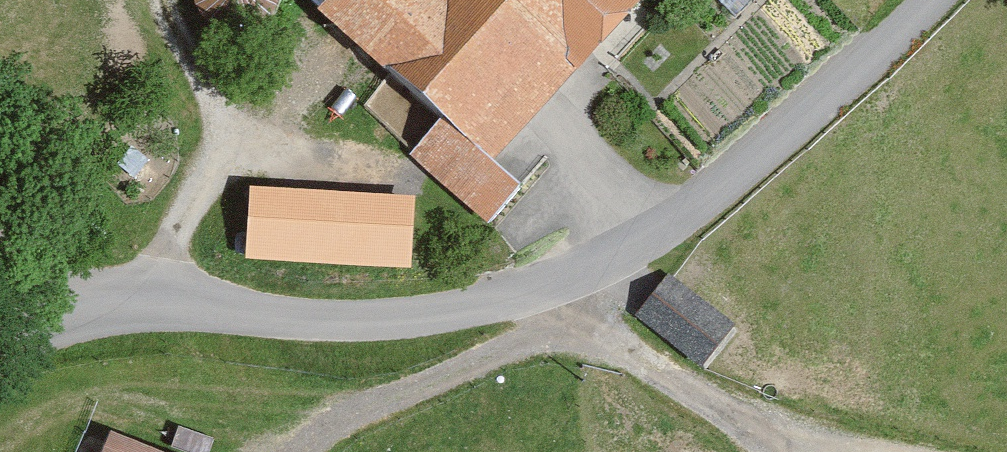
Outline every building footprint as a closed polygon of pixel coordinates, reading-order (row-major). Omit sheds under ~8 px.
[(233,36),(250,33),(265,23),(275,8),(276,0),(194,0),(196,8),(204,22),(217,32),(233,36)] [(640,0),(345,0),(333,13),(452,126),(422,157),(490,222),(522,188),(492,160),(642,1),(640,0)] [(390,201),(272,193),(267,261),(385,270),(390,201)] [(430,204),(390,201),(385,270),(426,273),(430,204)] [(708,367),(737,330),(677,283),(648,320),(708,367)]
